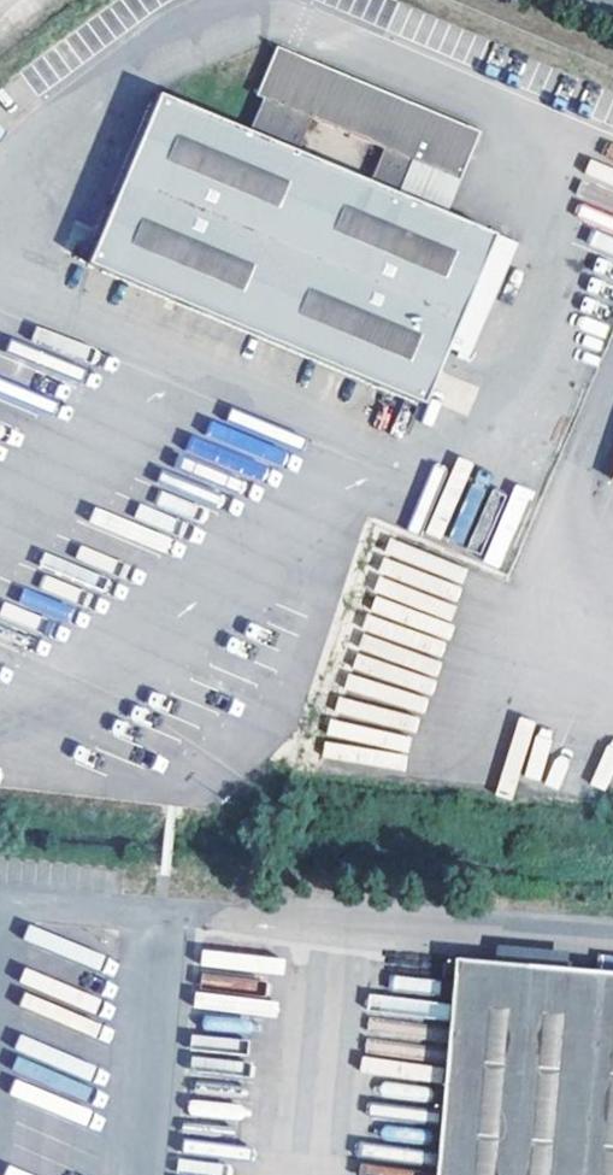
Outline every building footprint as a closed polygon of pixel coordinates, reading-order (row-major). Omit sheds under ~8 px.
[(521,242),(448,212),(481,131),(274,47),(254,96),(261,99),(249,129),(158,91),(87,262),(424,401),(445,350),(472,362),(521,242)] [(459,960),(442,1174),(612,1174),(612,973),(459,960)]
